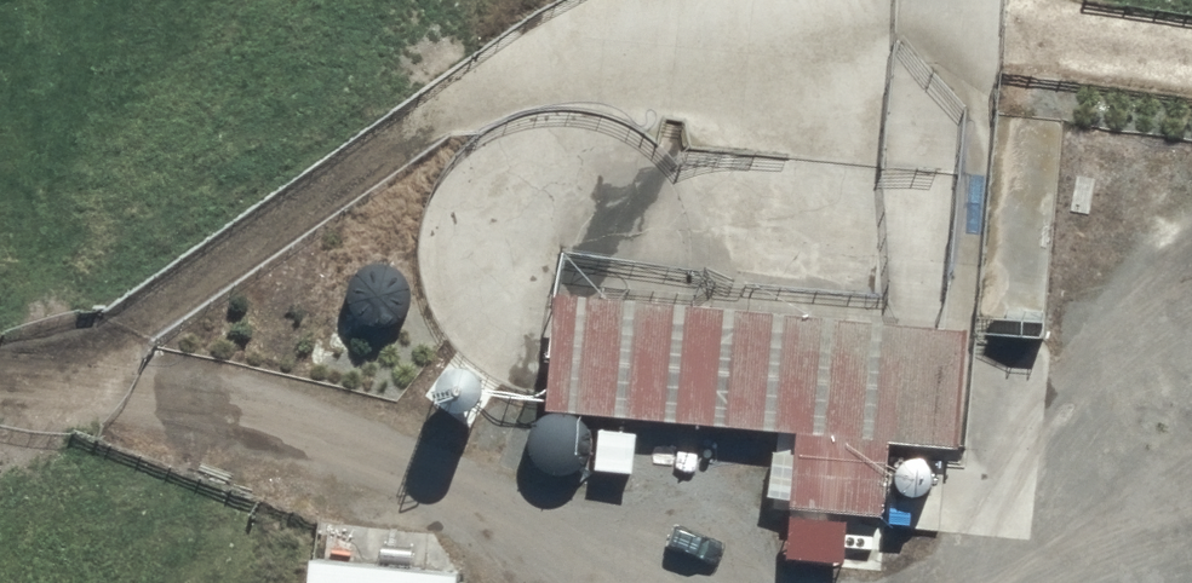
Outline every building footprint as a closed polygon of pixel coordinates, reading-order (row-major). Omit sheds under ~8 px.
[(973,328),(561,293),(553,414),(798,431),(792,516),(884,522),(889,444),(965,449),(973,328)]
